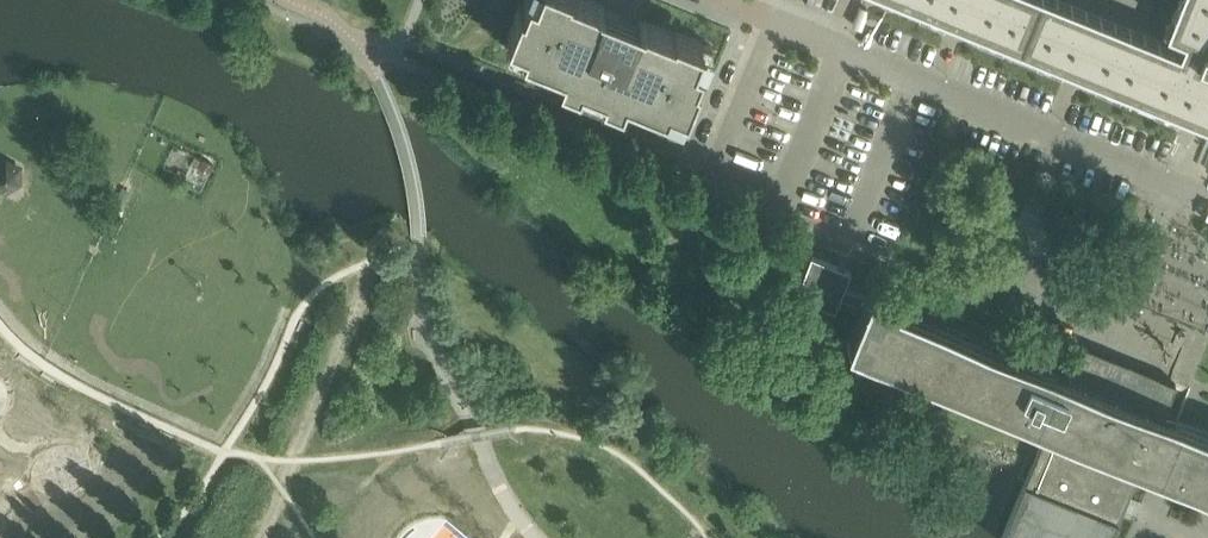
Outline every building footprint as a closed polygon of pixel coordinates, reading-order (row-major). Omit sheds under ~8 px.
[(508,36),(526,43),(523,50),(564,67),(560,76),(580,84),(582,79),(605,88),(603,93),(622,101),(626,92),(667,108),(670,101),(687,109),(700,78),(697,77),(703,62),(696,60),(703,42),(675,31),(674,33),(640,19),(638,24),(622,17),(620,24),(600,16),(605,4),(594,0),(527,0),(524,7),(521,6),(508,36)] [(1207,118),(1207,0),(1177,0),(1166,26),(1184,33),(1179,44),(1070,0),(917,0),(1207,118)] [(203,158),(199,167),(210,173),(214,164),(203,158)] [(8,189),(18,182),(18,169),(7,163),(0,166),(0,185),(8,189)] [(954,328),(868,293),(866,297),(845,288),(852,272),(812,256),(796,296),(835,312),(841,297),(863,305),(849,339),(1037,415),(1039,408),(1054,414),(1003,537),(1112,537),(1147,452),(1161,458),(1158,465),(1207,485),(1207,432),(1177,419),(1175,422),(1162,416),(1176,382),(1082,344),(1068,378),(1054,372),(1055,369),(954,328)]
